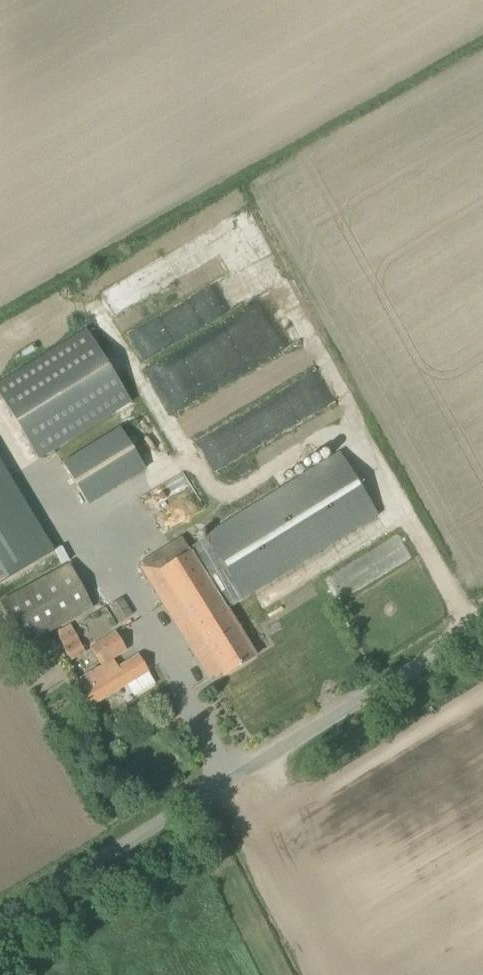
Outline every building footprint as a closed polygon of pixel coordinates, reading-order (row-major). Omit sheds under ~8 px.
[(160,391),(170,411),(269,357),(283,349),(275,334),(280,331),(271,316),(268,303),(241,310),(205,329),(209,344),(189,355),(148,365),(142,368),(164,408),(160,391)] [(131,402),(86,329),(0,383),(0,396),(40,459),(131,402)] [(194,441),(212,470),(248,448),(229,419),(194,441)] [(89,504),(145,469),(119,428),(63,462),(89,504)] [(227,609),(378,516),(340,454),(204,535),(206,538),(189,549),(182,538),(136,565),(146,582),(192,660),(196,658),(208,678),(221,671),(224,676),(256,656),(227,609)] [(0,461),(0,586),(51,554),(55,552),(0,461)] [(93,608),(70,564),(35,582),(0,602),(24,646),(93,608)] [(120,596),(105,605),(114,623),(130,614),(120,596)] [(86,653),(80,641),(74,629),(59,638),(71,661),(74,660),(86,653)] [(118,666),(114,659),(127,651),(116,632),(90,647),(101,667),(99,668),(99,667),(87,674),(74,682),(80,691),(90,707),(148,671),(137,654),(118,666)]
